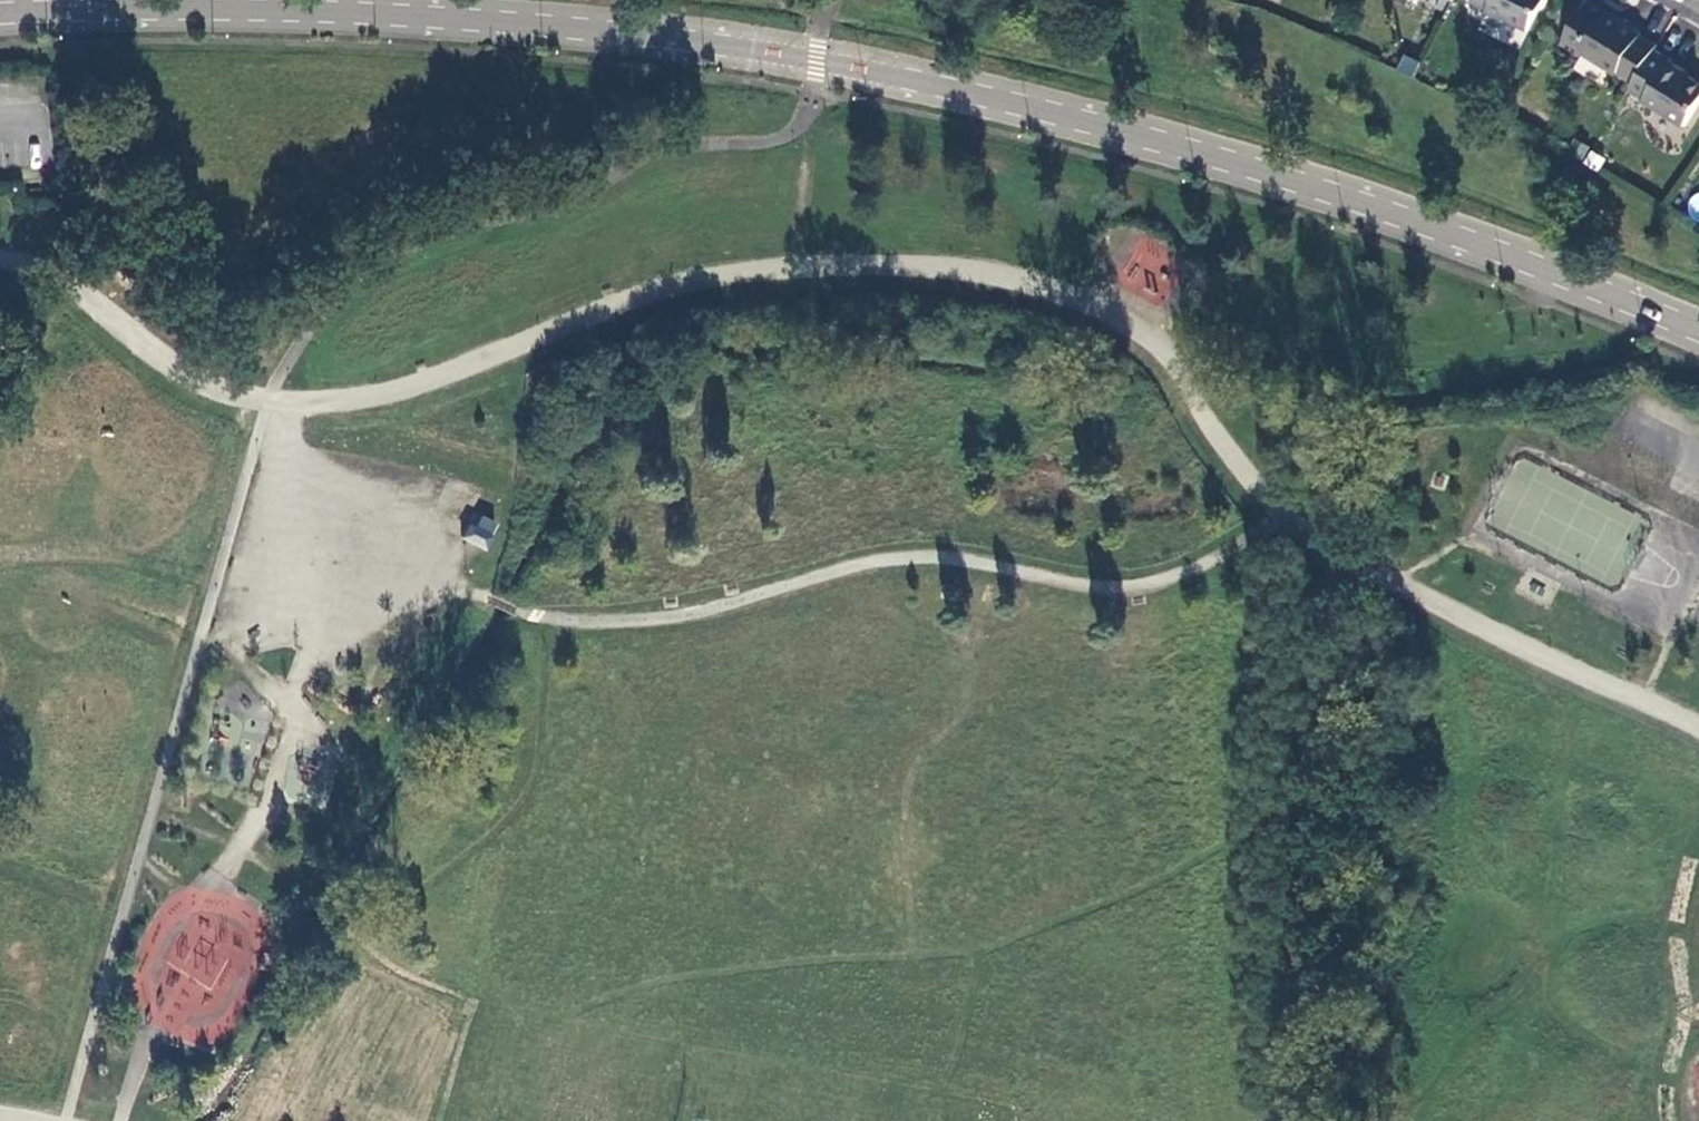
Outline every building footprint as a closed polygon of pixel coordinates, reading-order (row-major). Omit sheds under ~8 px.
[(1472,2),(1488,10),(1489,12),(1505,21),(1508,20),(1529,29),(1538,11),(1543,9),(1547,0),(1473,0),(1472,2)] [(1657,50),(1660,45),(1589,2),(1562,45),(1583,57),(1586,53),(1636,83),(1657,50)] [(1657,50),(1636,83),(1632,90),(1648,100),(1646,102),(1686,127),(1698,106),(1698,81),(1686,73),(1687,71),(1671,61),(1673,59),(1657,50)] [(460,537),(483,549),(489,536),(488,535),(494,523),(480,516),(473,528),(467,524),(460,537)]
